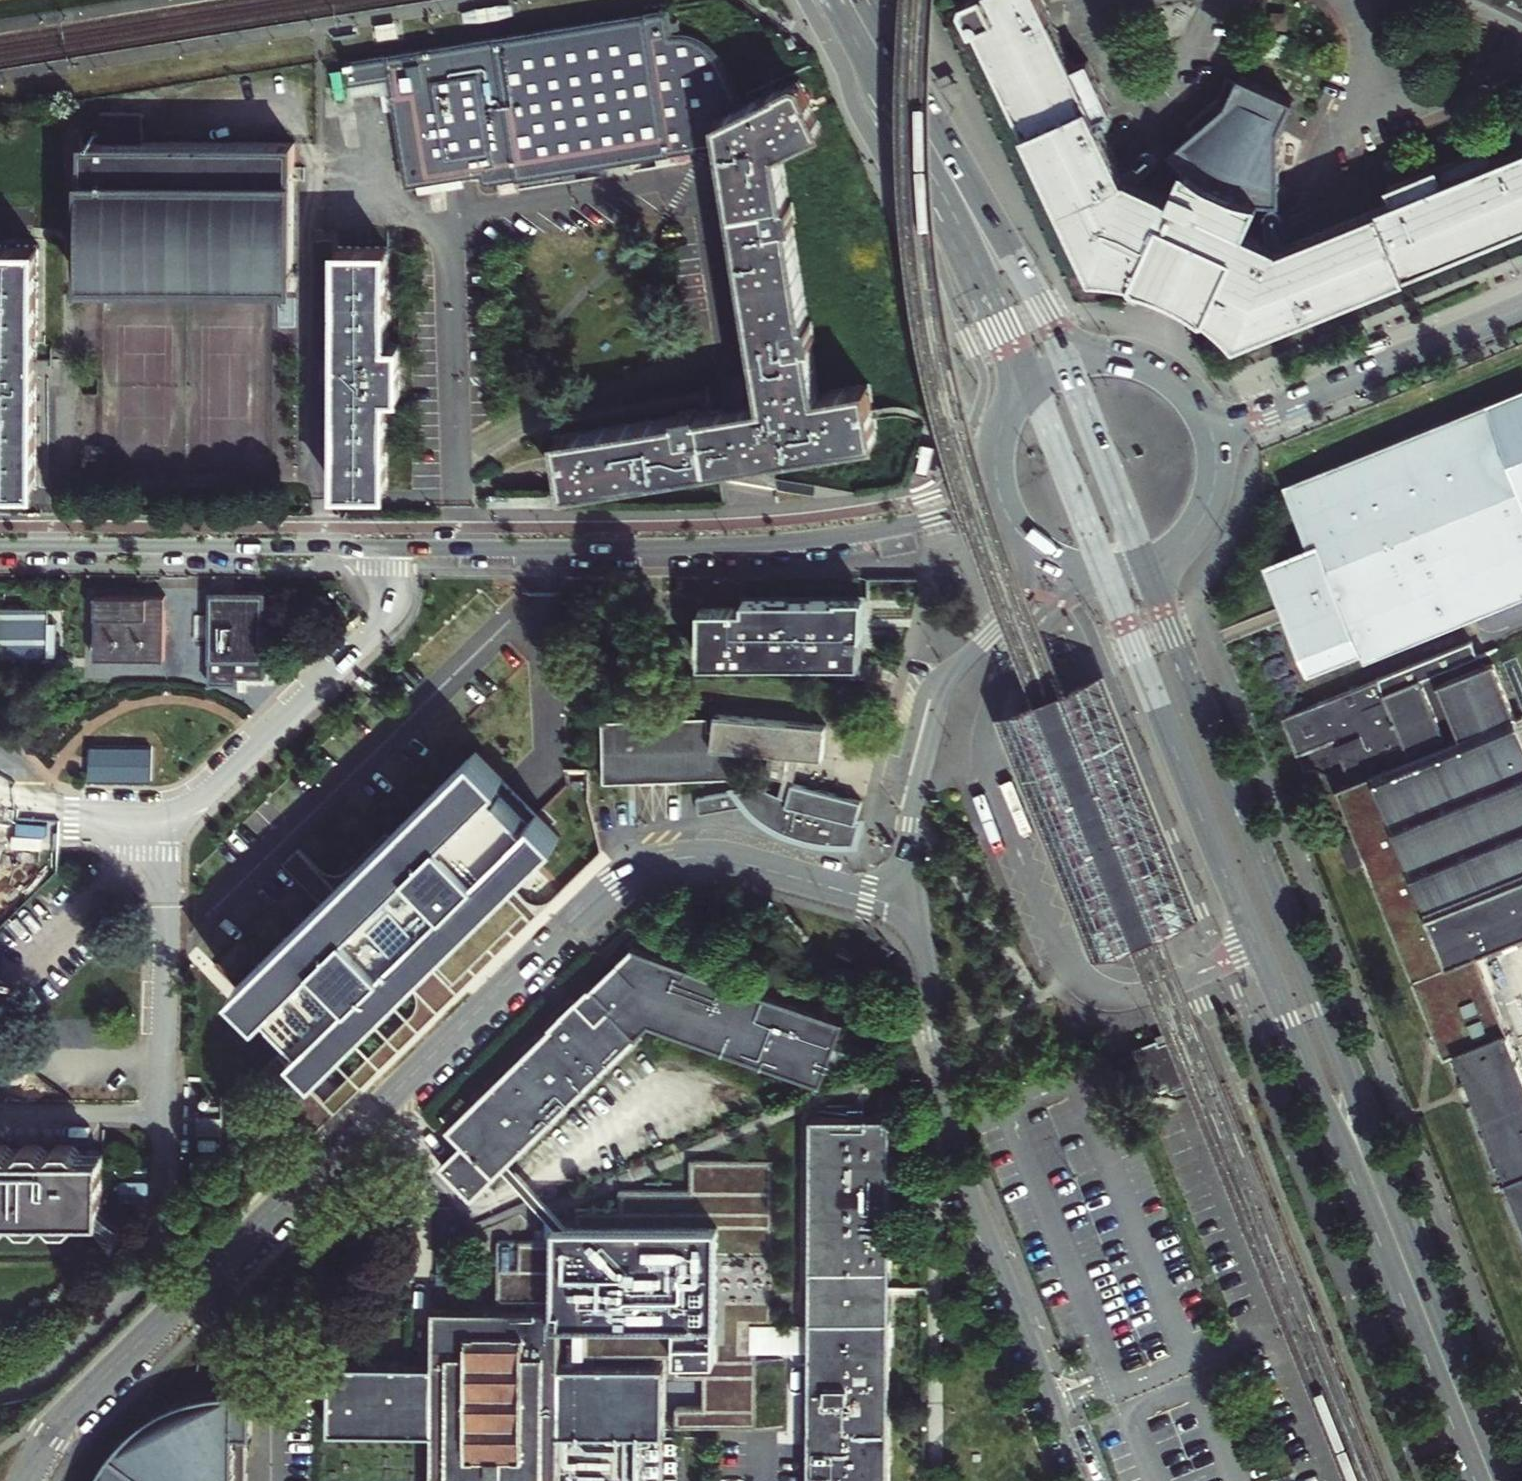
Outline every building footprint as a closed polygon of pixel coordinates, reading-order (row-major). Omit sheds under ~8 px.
[(1038,0),(962,0),(961,1),(958,9),(969,32),(972,31),(1089,282),(1109,284),(1126,287),(1129,288),(1134,289),(1155,296),(1175,304),(1206,322),(1223,336),(1235,346),(1521,232),(1521,150),(1489,163),(1479,138),(1375,181),(1384,205),(1318,231),(1276,248),(1245,233),(1258,206),(1280,206),(1280,129),(1292,101),(1238,77),(1236,81),(1228,77),(1217,100),(1189,124),(1195,131),(1169,153),(1182,169),(1168,198),(1117,175),(1096,126),(1112,120),(1086,61),(1070,69),(1038,0)] [(514,15),(512,3),(463,12),(465,23),(514,15)] [(714,123),(744,108),(736,93),(714,49),(706,42),(694,35),(681,32),(674,32),(673,28),(679,25),(676,17),(671,20),(668,12),(346,64),(350,89),(393,82),(409,182),(481,171),(482,180),(717,146),(714,123)] [(380,23),(383,41),(400,39),(398,21),(380,23)] [(1167,21),(1153,23),(1156,41),(1170,39),(1167,21)] [(799,45),(794,34),(786,37),(791,48),(799,45)] [(714,123),(717,146),(757,410),(736,413),(555,441),(563,493),(745,464),(877,443),(869,391),(816,400),(808,349),(814,348),(811,326),(804,327),(789,230),(796,229),(793,208),(786,209),(777,153),(823,129),(815,103),(817,101),(807,76),(744,108),(714,123)] [(87,171),(75,171),(74,209),(73,300),(287,303),(288,170),(87,171)] [(0,247),(0,488),(24,488),(27,248),(0,247)] [(388,250),(338,249),(336,490),(386,490),(386,395),(398,395),(399,342),(387,342),(388,250)] [(1285,485),(1309,546),(1266,563),(1283,605),(1290,621),(1313,677),(1356,660),(1359,670),(1477,621),(1488,617),(1521,603),(1521,389),(1285,485)] [(939,436),(924,433),(916,473),(931,476),(939,436)] [(585,579),(585,599),(595,599),(595,579),(585,579)] [(267,592),(212,591),(210,684),(239,684),(239,677),(265,677),(267,592)] [(166,596),(97,595),(96,658),(166,658),(166,596)] [(733,608),(698,608),(698,663),(857,663),(858,644),(861,644),(861,596),(737,596),(737,604),(733,604),(733,608)] [(0,606),(0,656),(48,657),(49,607),(0,606)] [(1284,725),(1298,763),(1336,749),(1352,792),(1341,796),(1430,1019),(1444,1013),(1457,1045),(1512,1023),(1486,959),(1521,945),(1521,734),(1493,662),(1485,644),(1284,725)] [(893,674),(894,669),(880,664),(877,675),(891,679),(893,674)] [(1022,704),(998,714),(1015,756),(1096,958),(1200,916),(1185,877),(1123,722),(1103,672),(1082,681),(1022,704)] [(850,850),(865,806),(856,803),(788,785),(795,757),(817,760),(821,728),(711,714),(709,731),(704,731),(704,719),(598,721),(600,783),(734,779),(734,751),(767,754),(764,772),(781,775),(778,794),(765,790),(765,786),(694,796),(696,812),(740,806),(750,816),(764,827),(772,832),(786,839),(800,845),(811,848),(822,850),(850,850)] [(503,778),(473,747),(336,885),(321,900),(235,987),(318,1073),(435,961),(449,976),(518,911),(498,890),(530,859),(556,834),(537,814),(503,778)] [(296,847),(282,861),(302,881),(321,900),(336,885),(296,847)] [(855,1011),(643,937),(460,1121),(476,1136),(452,1160),(486,1193),(506,1172),(512,1166),(660,1017),(833,1077),(855,1011)] [(1457,1045),(1476,1091),(1521,1205),(1521,1049),(1512,1023),(1457,1045)] [(1167,1037),(1134,1050),(1150,1092),(1186,1083),(1183,1074),(1190,1071),(1178,1039),(1169,1042),(1167,1037)] [(892,1091),(881,1091),(881,1113),(892,1113),(892,1091)] [(224,1116),(199,1115),(199,1136),(224,1136),(224,1116)] [(812,1121),(817,1480),(900,1480),(902,1122),(812,1121)] [(7,1227),(16,1217),(19,1218),(27,1227),(41,1228),(47,1218),(51,1218),(60,1228),(75,1228),(79,1219),(104,1219),(104,1153),(79,1153),(75,1149),(61,1149),(58,1153),(45,1152),(41,1148),(27,1148),(23,1152),(12,1152),(7,1148),(0,1147),(0,1227),(7,1227)] [(498,1242),(498,1301),(569,1302),(568,1356),(667,1357),(677,1358),(677,1379),(705,1379),(705,1410),(677,1410),(677,1426),(756,1427),(757,1324),(773,1324),(774,1162),(690,1162),(691,1193),(620,1192),(620,1210),(576,1210),(576,1230),(567,1230),(556,1230),(556,1243),(498,1242)] [(567,1230),(512,1166),(506,1172),(556,1230),(567,1230)] [(569,1426),(667,1426),(667,1357),(568,1356),(569,1302),(498,1301),(442,1300),(441,1354),(412,1355),(338,1353),(338,1403),(338,1425),(441,1425),(440,1480),(568,1480),(569,1426)] [(254,1429),(258,1429),(258,1385),(238,1384),(197,1393),(159,1410),(131,1431),(108,1461),(100,1480),(253,1480),(254,1429)]
